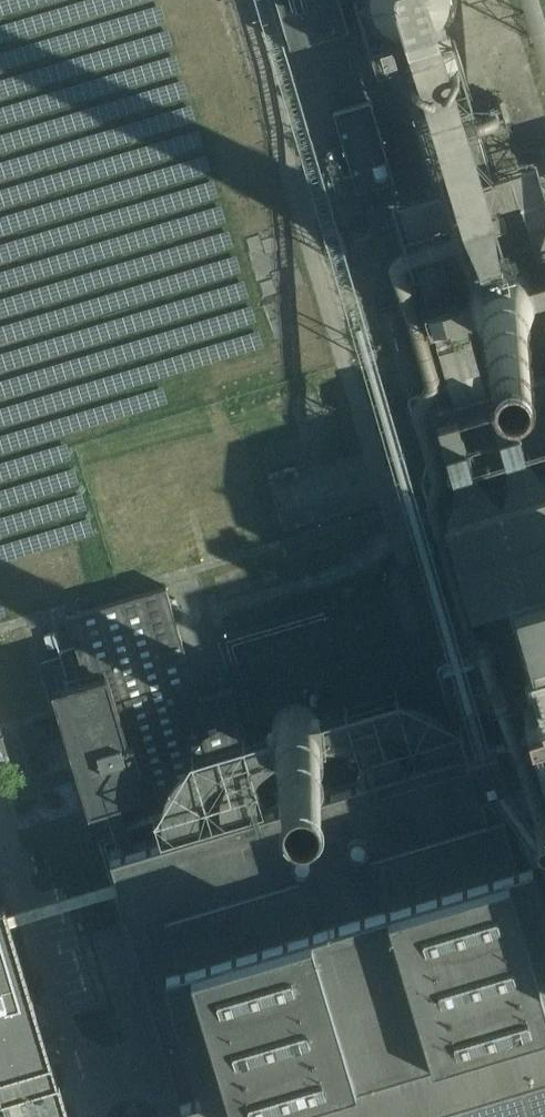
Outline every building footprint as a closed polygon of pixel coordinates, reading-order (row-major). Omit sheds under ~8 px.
[(290,44),(349,27),(341,0),(277,0),(290,44)] [(370,99),(334,110),(357,189),(394,178),(370,99)] [(537,324),(543,314),(544,303),(543,292),(538,282),(529,274),(519,269),(508,268),(496,271),(487,277),(480,286),(476,297),(476,308),(479,319),(486,328),(496,334),(507,337),(518,336),(529,332),(537,324)] [(427,410),(445,471),(544,441),(544,374),(427,410)] [(441,498),(469,592),(544,569),(544,466),(441,498)] [(0,482),(0,528),(23,605),(76,588),(41,470),(0,482)] [(469,594),(475,619),(544,598),(544,572),(469,594)] [(442,663),(455,706),(521,686),(532,722),(135,840),(129,820),(259,781),(231,687),(199,696),(166,585),(67,614),(76,645),(61,650),(62,654),(41,661),(94,839),(115,833),(119,845),(110,848),(166,1033),(191,1116),(544,1116),(544,632),(442,663)] [(46,637),(49,650),(60,647),(57,634),(46,637)] [(323,745),(325,735),(323,725),(317,716),(309,710),(299,708),(289,709),(280,714),(273,721),(269,731),(270,741),(273,750),(280,758),(290,762),(300,763),(310,760),(318,754),(323,745)] [(7,1116),(52,1116),(68,1112),(46,1042),(33,1000),(41,997),(21,932),(14,934),(0,888),(0,1091),(7,1116)]
